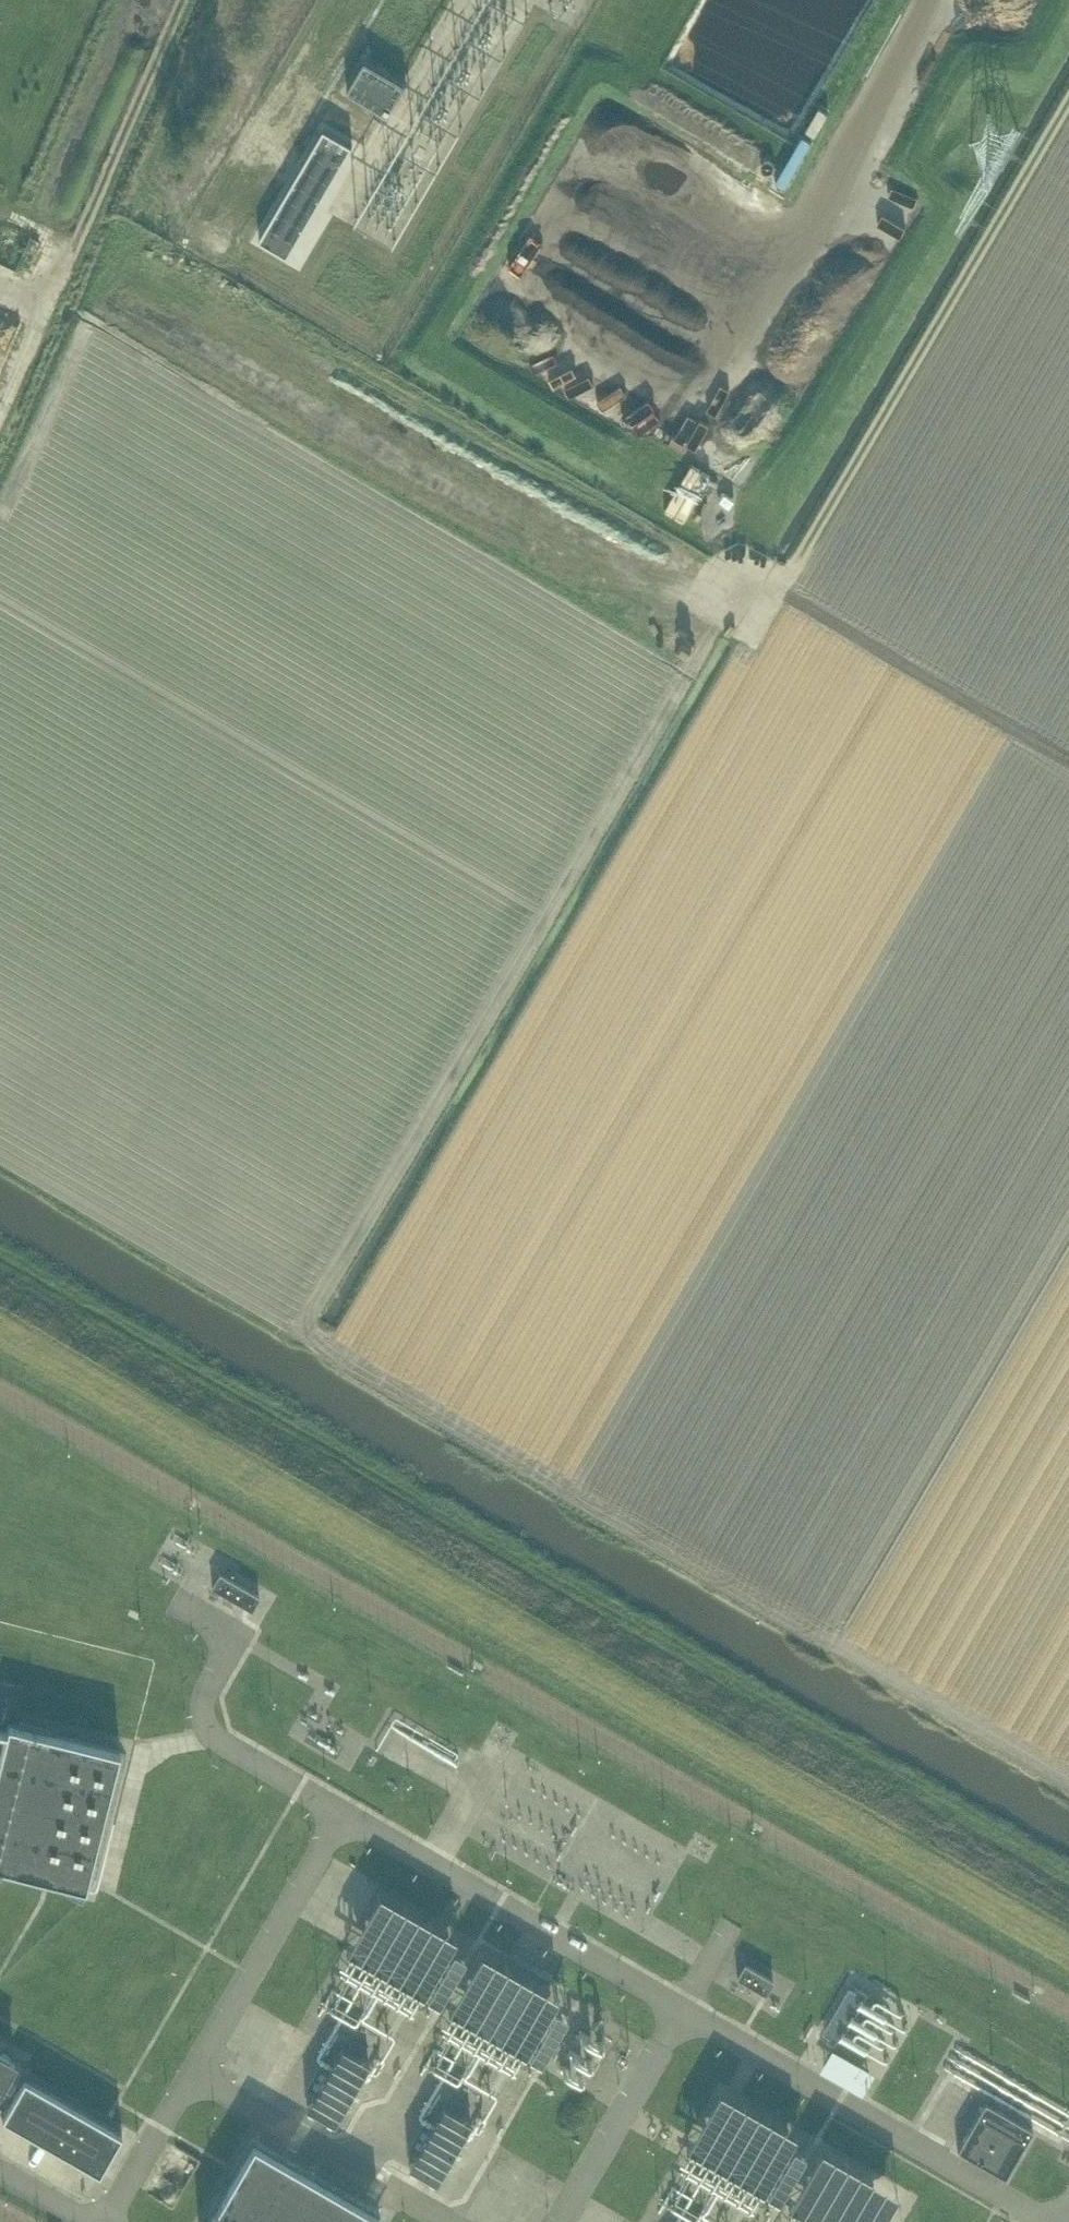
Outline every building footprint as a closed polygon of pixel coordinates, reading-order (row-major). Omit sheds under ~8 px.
[(389,114),(406,83),(365,60),(347,90),(389,114)] [(325,128),(260,239),(288,255),(353,144),(325,128)] [(686,432),(707,444),(723,417),(702,405),(686,432)] [(717,468),(729,447),(719,442),(707,462),(717,468)] [(211,1585),(252,1608),(260,1594),(219,1571),(211,1585)] [(0,1754),(0,1864),(86,1885),(120,1749),(8,1721),(0,1754)] [(455,1935),(379,1892),(347,1949),(423,1993),(455,1935)] [(454,1947),(427,1993),(438,2000),(465,1954),(454,1947)] [(449,2008),(524,2051),(557,1994),(481,1951),(449,2008)] [(736,1976),(766,1993),(774,1978),(744,1961),(736,1976)] [(540,2060),(568,2013),(556,2006),(529,2053),(540,2060)] [(334,2120),(369,2060),(341,2044),(307,2104),(334,2120)] [(818,2069),(861,2093),(874,2070),(831,2046),(818,2069)] [(17,2058),(0,2049),(0,2087),(17,2058)] [(122,2132),(25,2076),(3,2116),(99,2171),(122,2132)] [(764,2190),(797,2133),(721,2090),(687,2147),(764,2190)] [(985,2100),(957,2148),(1005,2175),(1032,2127),(985,2100)] [(436,2180),(471,2119),(443,2103),(408,2164),(436,2180)] [(378,2214),(254,2142),(208,2221),(374,2221),(378,2214)] [(793,2144),(767,2191),(779,2197),(805,2150),(793,2144)] [(823,2146),(789,2203),(822,2221),(879,2221),(898,2188),(823,2146)] [(483,2193),(495,2171),(487,2167),(475,2189),(483,2193)] [(693,2179),(683,2199),(721,2218),(726,2208),(712,2201),(717,2191),(693,2179)]
